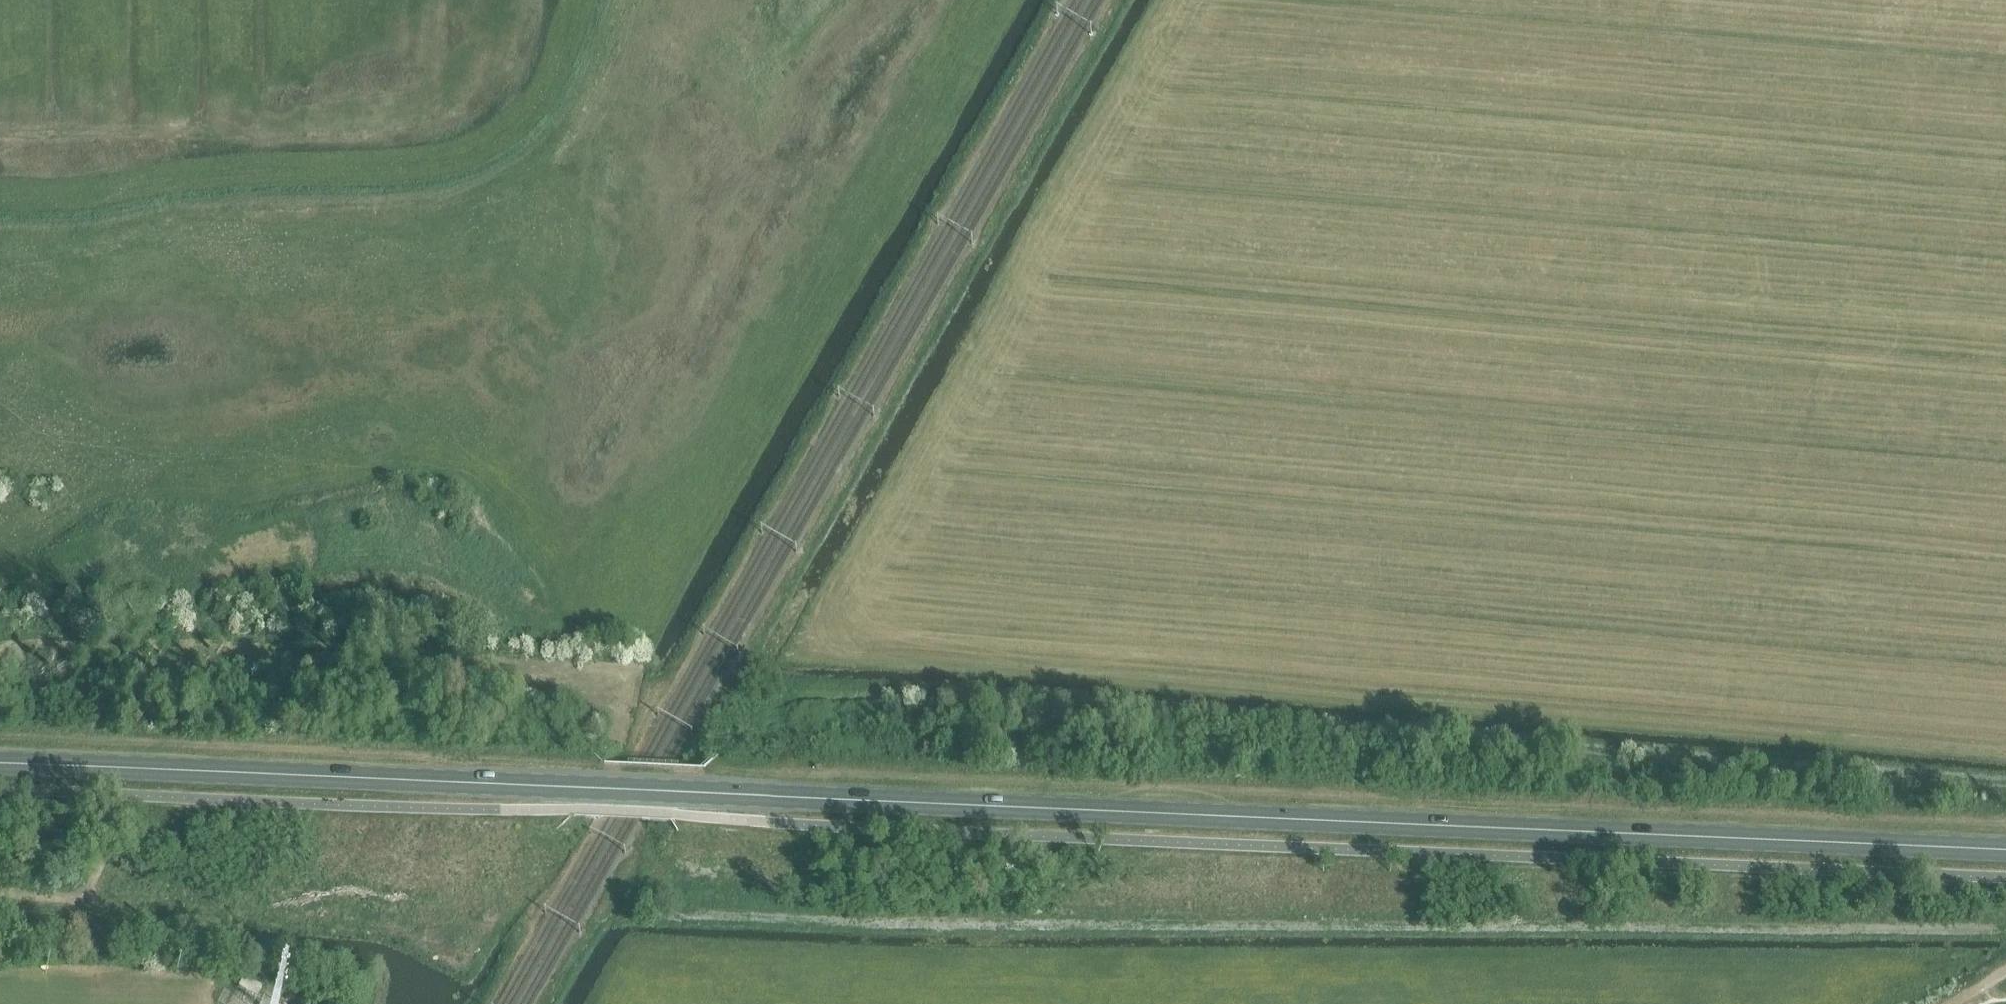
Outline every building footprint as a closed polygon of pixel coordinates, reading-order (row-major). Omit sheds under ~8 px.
[(255,984),(238,974),(231,985),(249,995),(255,984)]
